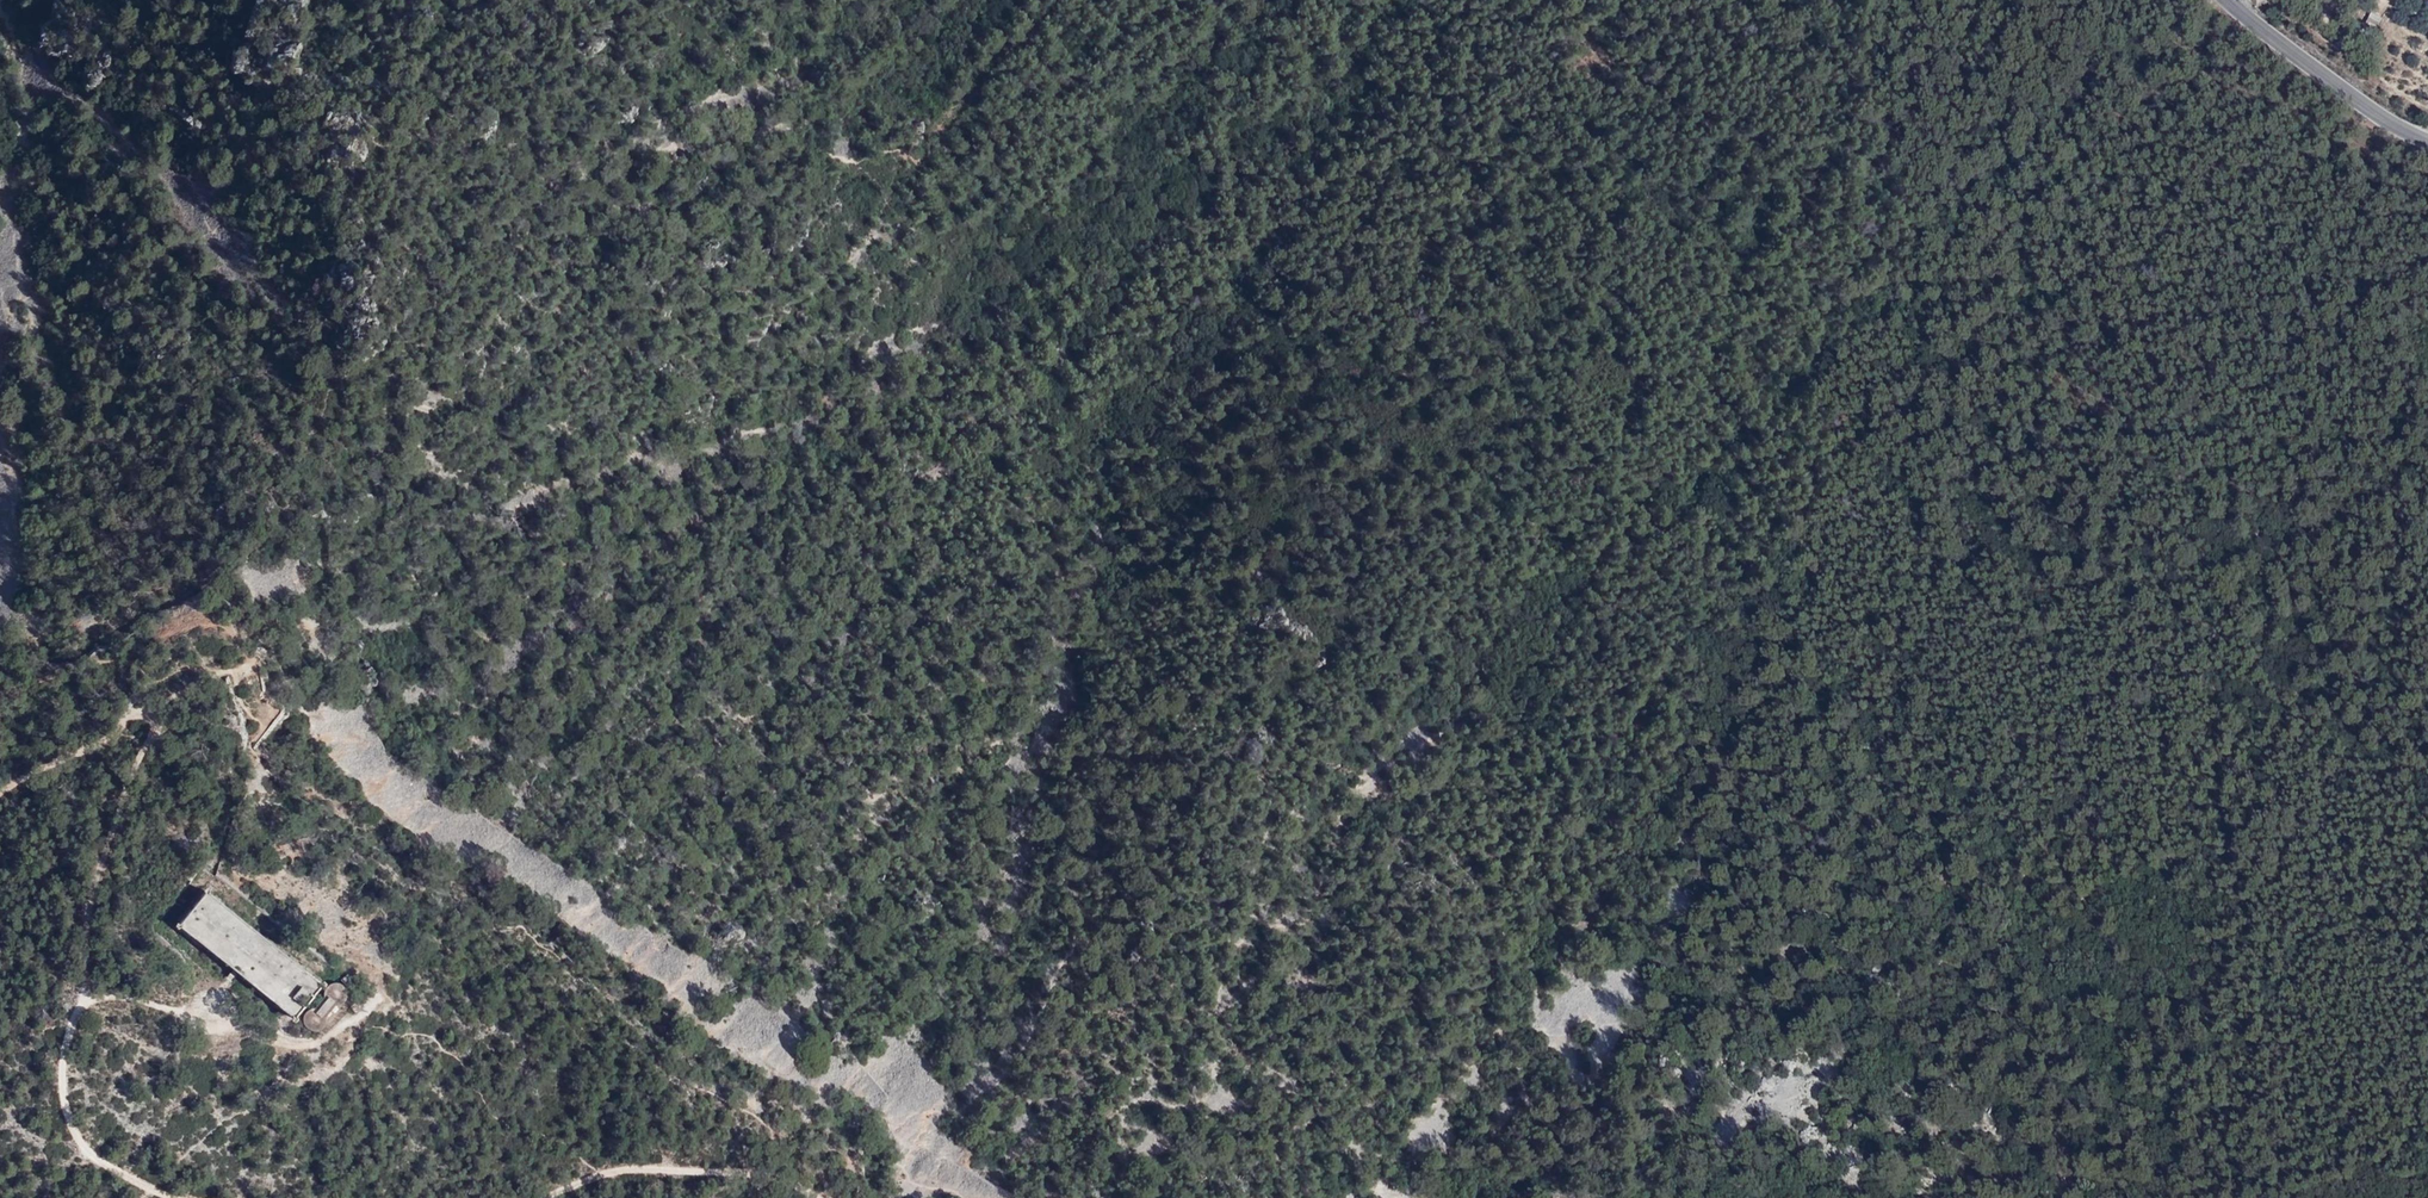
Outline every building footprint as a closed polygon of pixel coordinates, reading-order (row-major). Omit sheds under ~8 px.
[(321,982),(201,895),(175,931),(294,1019),(321,982)] [(345,999),(347,993),(345,988),(341,983),(335,982),(330,983),(325,987),(324,993),(325,999),(329,1003),(335,1004),(341,1003),(345,999)] [(329,1003),(325,999),(315,1009),(321,1011),(325,1015),(335,1004),(329,1003)] [(325,1027),(327,1021),(325,1015),(321,1011),(315,1009),(310,1011),(305,1015),(304,1020),(305,1026),(309,1030),(315,1032),(321,1031),(325,1027)]
